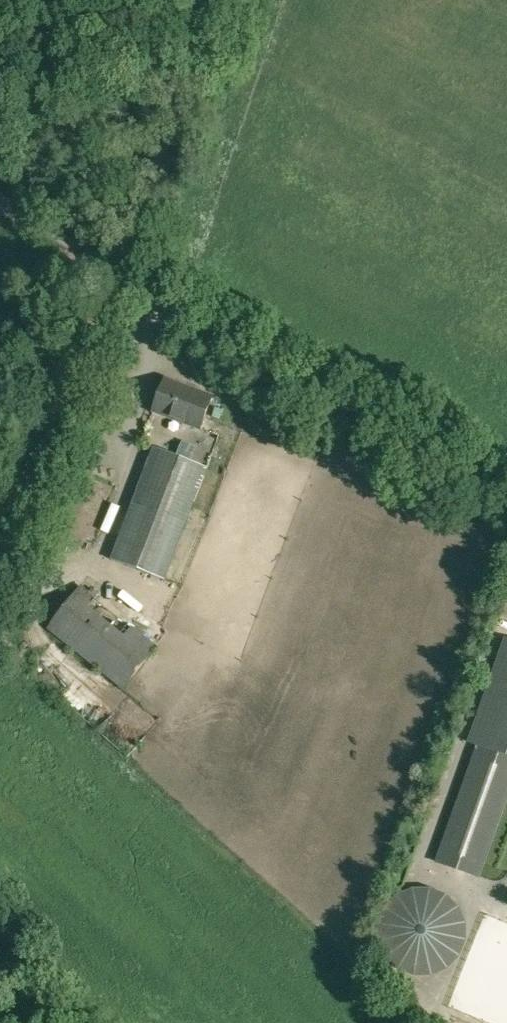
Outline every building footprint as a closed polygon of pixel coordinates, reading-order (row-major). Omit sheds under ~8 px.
[(165,379),(153,411),(200,429),(212,396),(165,379)] [(207,467),(154,447),(111,559),(164,579),(207,467)] [(63,540),(60,547),(74,553),(77,546),(63,540)] [(88,592),(80,587),(48,627),(62,638),(94,598),(98,593),(91,588),(88,592)] [(62,638),(95,665),(128,625),(94,598),(62,638)] [(156,647),(128,625),(95,665),(124,688),(156,647)] [(479,746),(439,862),(477,875),(506,789),(506,640),(470,743),(479,746)] [(456,908),(444,897),(430,892),(414,892),(399,898),(388,910),(382,925),(382,941),(389,955),(400,966),(415,972),(431,972),(446,966),(457,954),(463,939),(462,923),(456,908)]
